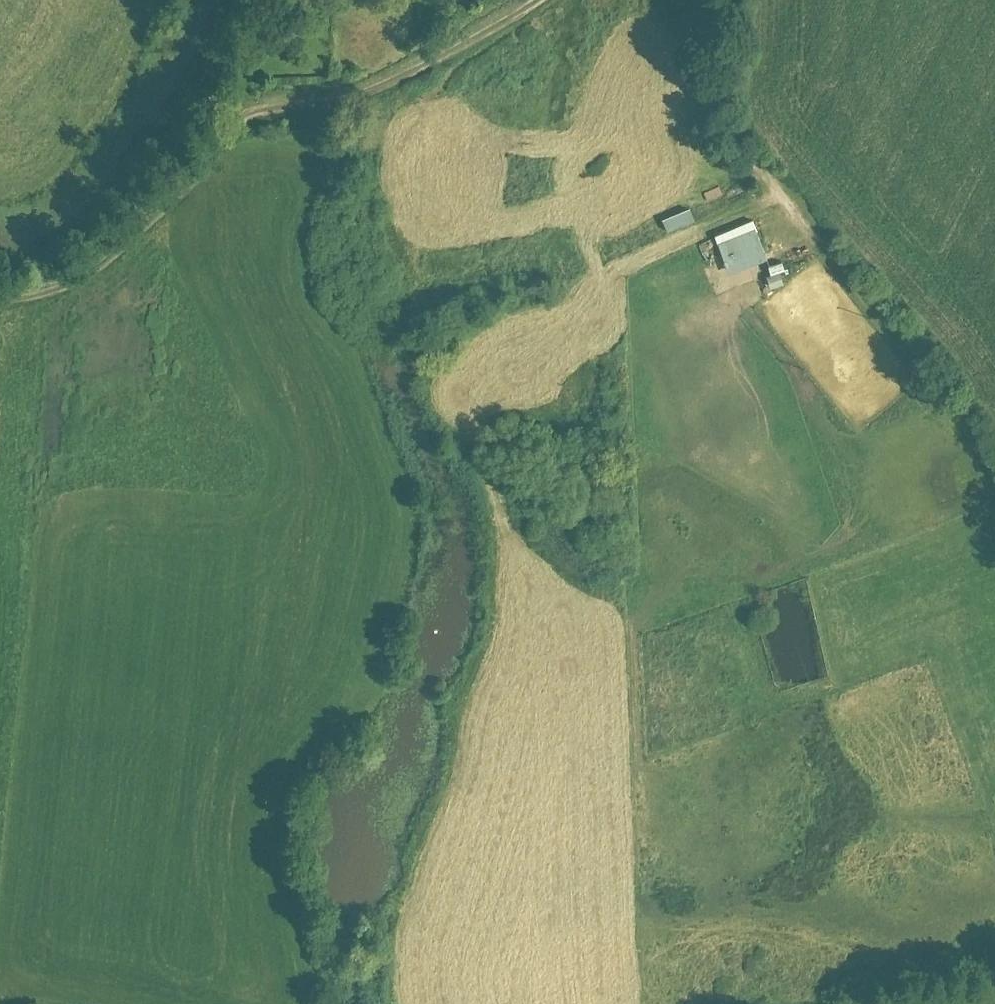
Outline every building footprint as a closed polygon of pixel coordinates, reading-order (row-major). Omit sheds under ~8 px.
[(711,229),(723,270),(763,258),(751,218),(711,229)]
